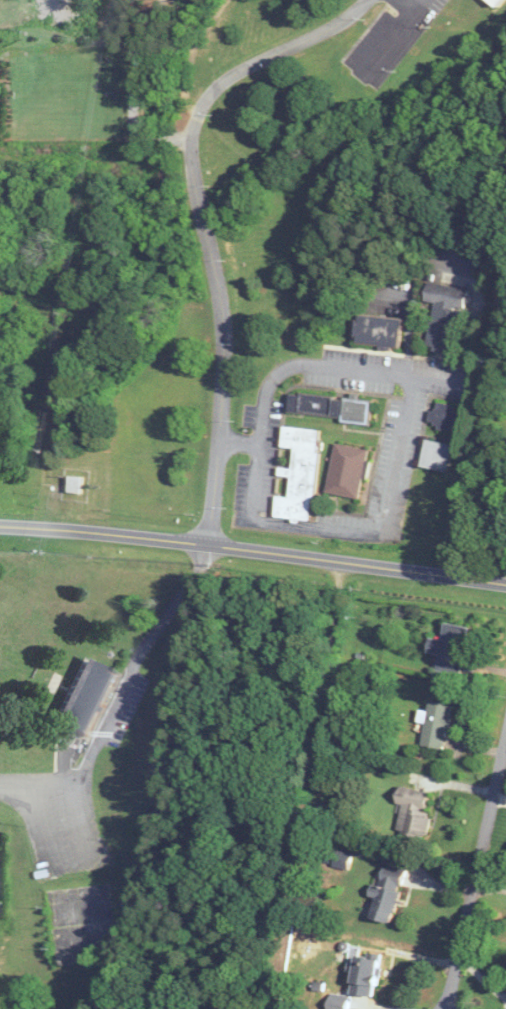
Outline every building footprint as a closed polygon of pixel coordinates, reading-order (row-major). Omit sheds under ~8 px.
[(428,302),(437,303),(429,348),(459,353),(469,290),(431,283),(428,302)] [(405,348),(407,320),(363,316),(361,345),(405,348)] [(373,424),(376,403),(293,394),(291,415),(373,424)] [(466,416),(456,413),(457,407),(439,403),(434,423),(463,430),(466,416)] [(324,430),(288,427),(286,448),(298,449),(296,469),(284,468),(283,476),(295,478),(293,497),(280,496),(278,518),(316,521),(324,430)] [(455,444),(429,441),(426,468),(452,471),(455,444)] [(330,493),(364,499),(372,450),(339,444),(330,493)] [(85,494),(85,477),(73,477),(73,494),(85,494)] [(472,626),(450,623),(447,640),(433,638),(431,653),(441,655),(438,671),(463,676),(472,626)] [(121,672),(85,657),(59,722),(96,737),(121,672)] [(448,750),(456,705),(433,701),(425,746),(448,750)] [(397,835),(428,841),(437,801),(406,794),(397,835)] [(411,869),(388,864),(384,884),(377,883),(374,895),(381,897),(377,917),(399,922),(411,869)] [(357,994),(381,997),(385,959),(361,956),(357,994)] [(353,995),(332,995),(332,1008),(353,1008),(353,995)]
